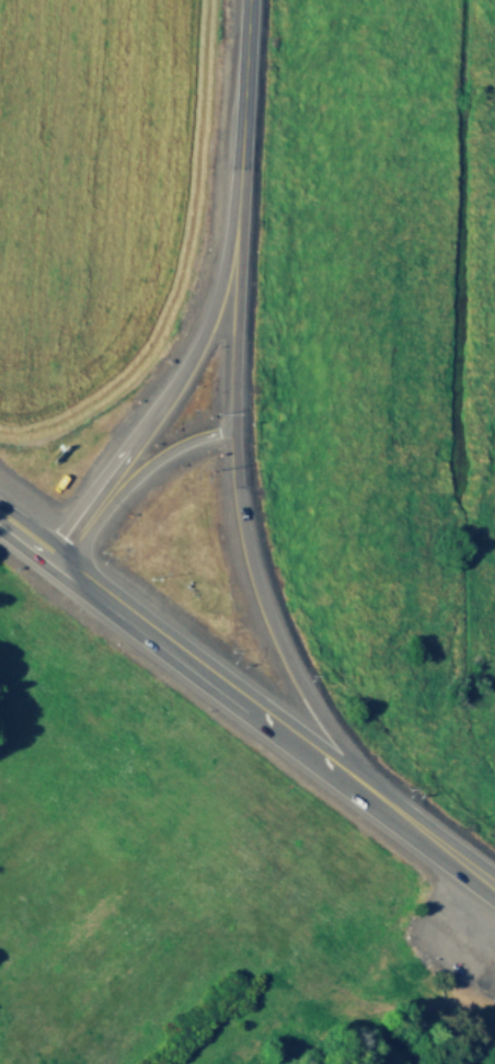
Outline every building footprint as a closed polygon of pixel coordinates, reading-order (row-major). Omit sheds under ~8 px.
[(266,1057),(257,1063),(245,1063),(242,1060),(257,1046),(266,1057)]
